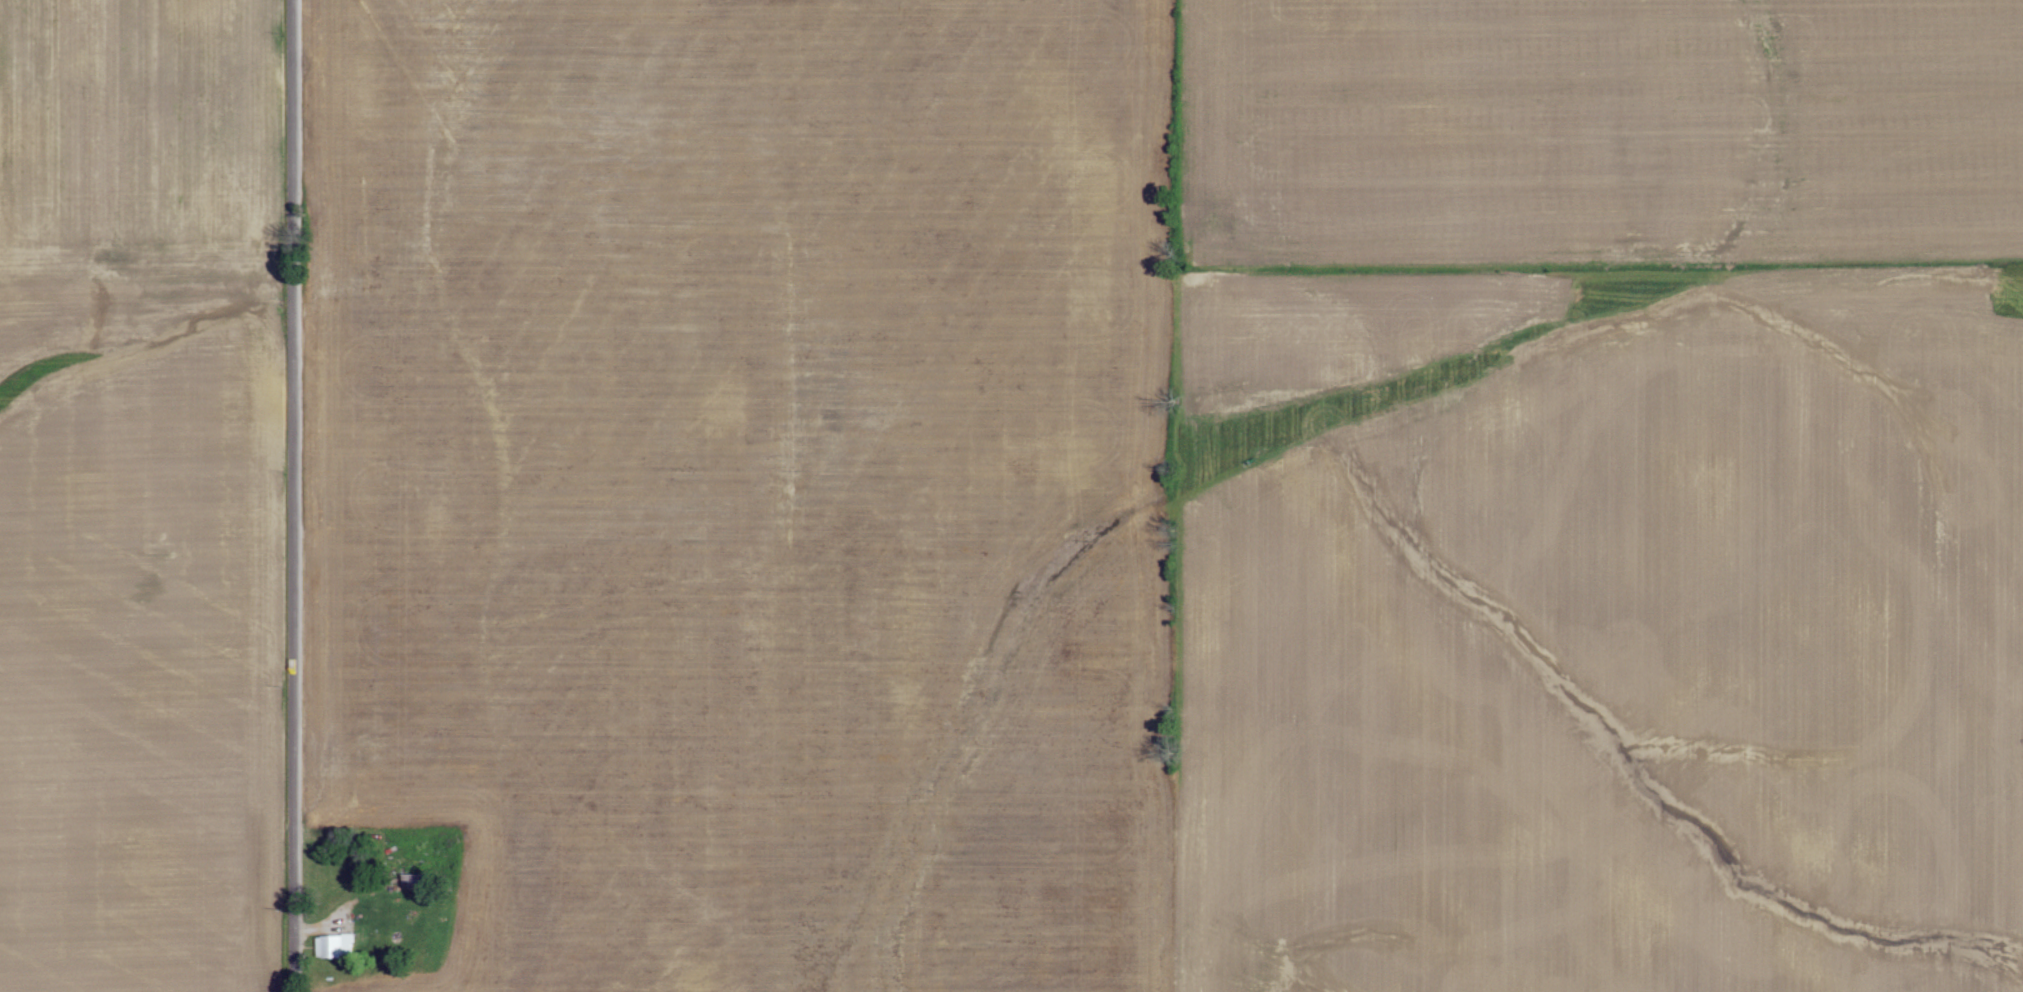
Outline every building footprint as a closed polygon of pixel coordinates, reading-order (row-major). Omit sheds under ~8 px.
[(347,936),(315,937),(316,959),(348,959),(347,936)]
